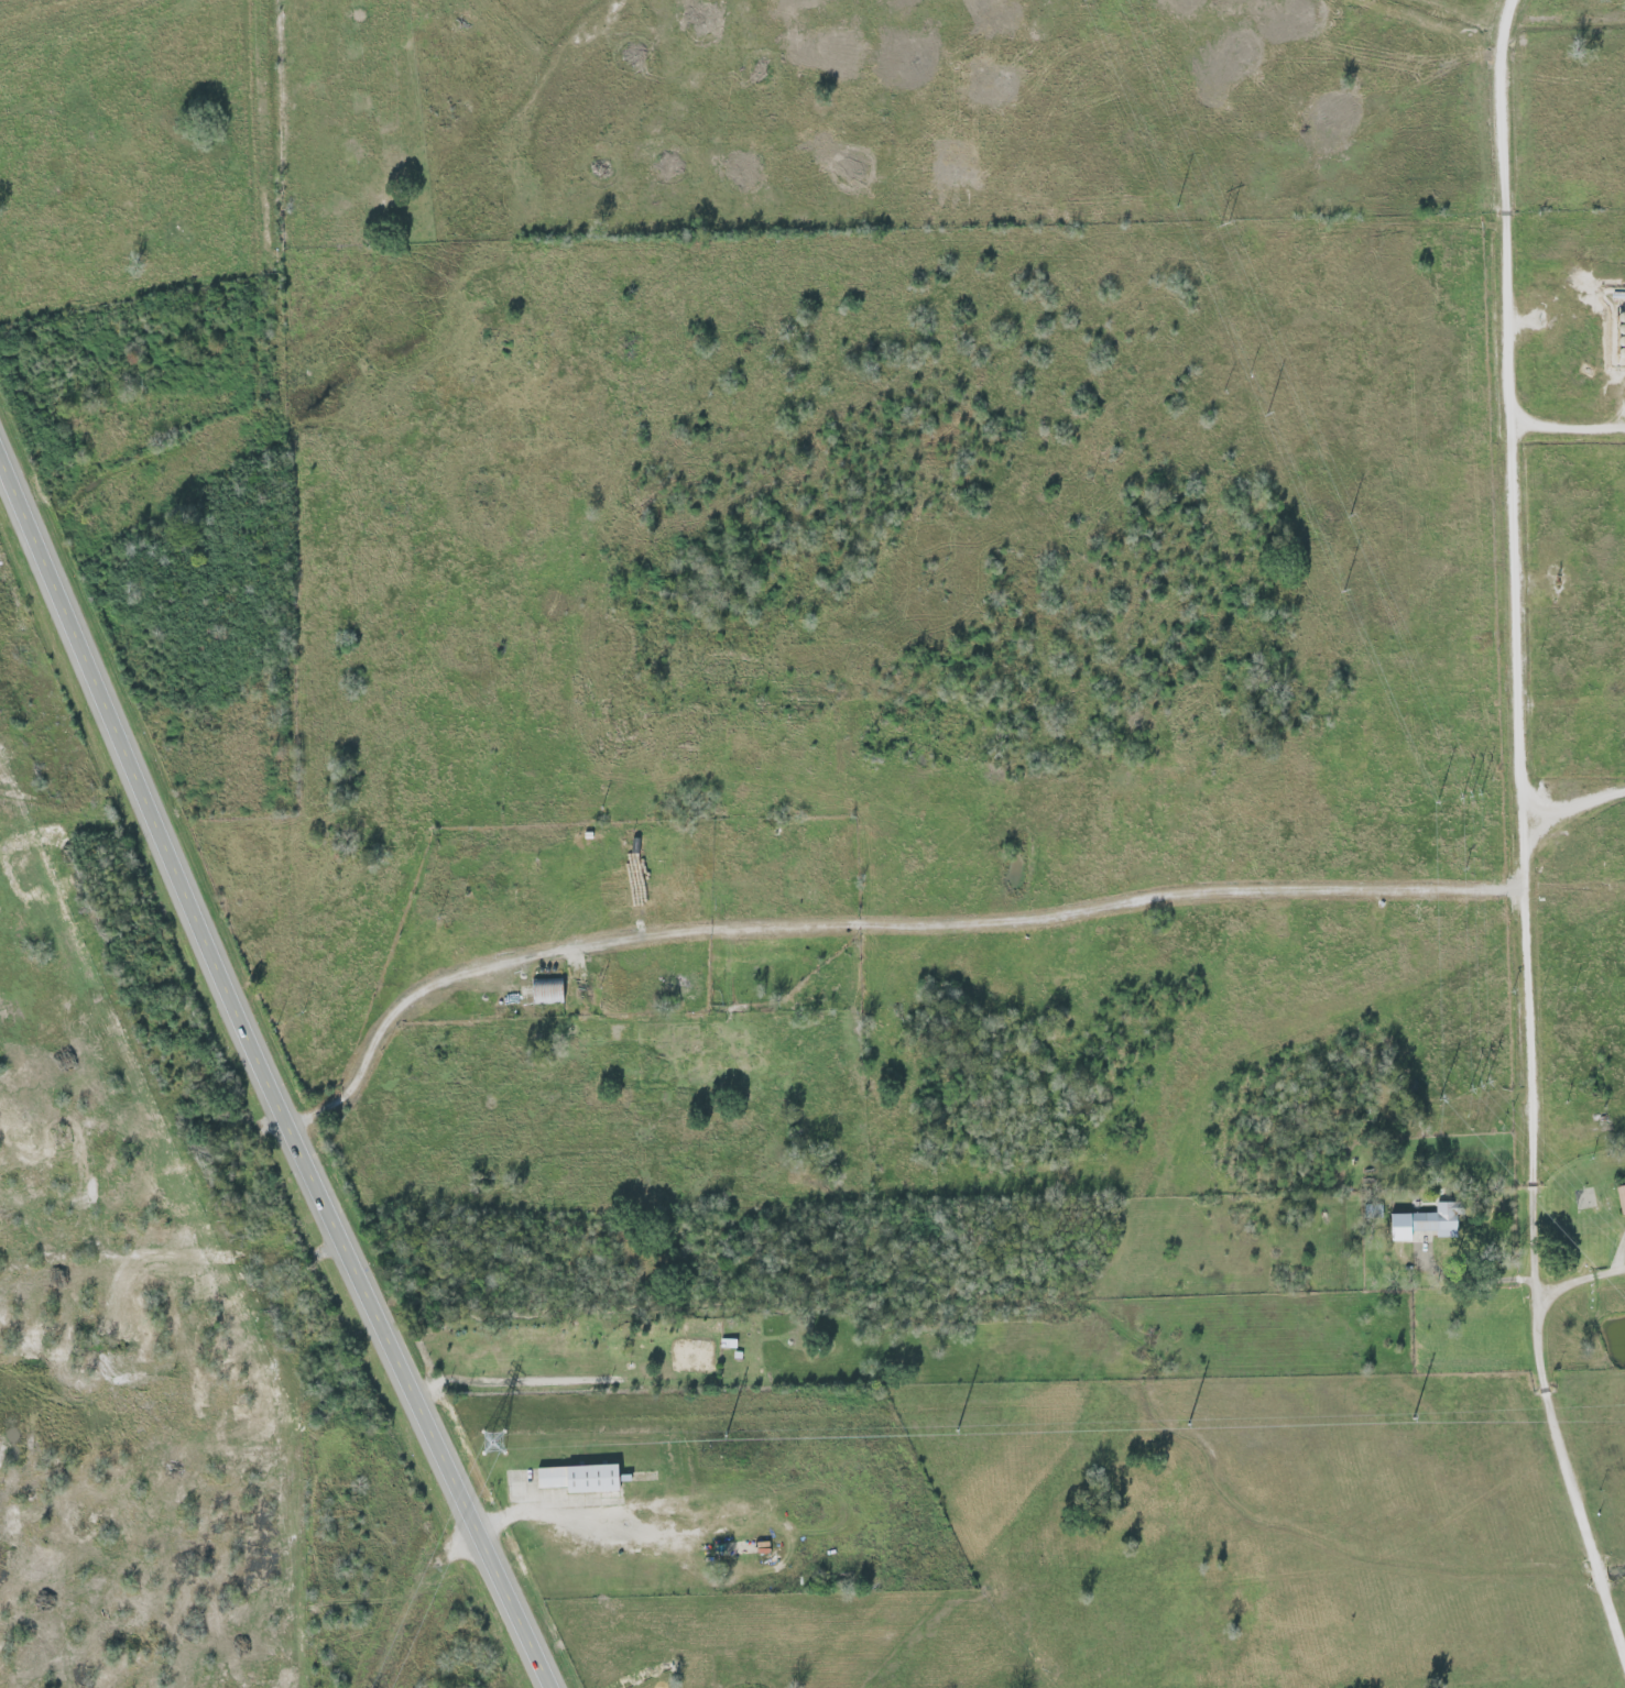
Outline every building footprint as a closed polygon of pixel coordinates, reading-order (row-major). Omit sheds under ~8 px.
[(527,982),(528,1003),(558,1002),(558,981),(527,982)] [(1624,1213),(1624,1181),(1612,1184),(1618,1214),(1624,1213)] [(1385,1213),(1385,1241),(1409,1241),(1409,1231),(1432,1231),(1432,1237),(1454,1237),(1453,1202),(1433,1202),(1433,1213),(1385,1213)] [(533,1468),(534,1489),(561,1488),(561,1494),(613,1492),(612,1465),(533,1468)]
